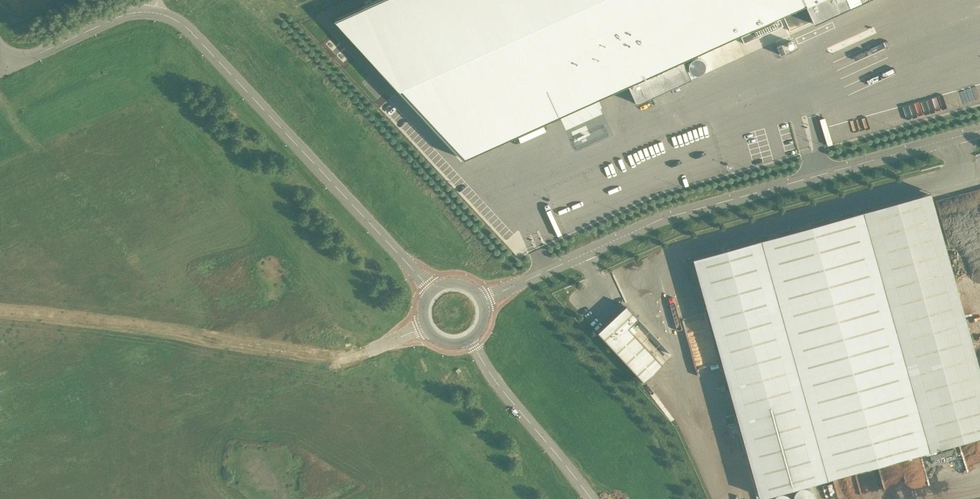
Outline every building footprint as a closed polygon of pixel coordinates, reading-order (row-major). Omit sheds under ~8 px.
[(336,19),(347,32),(348,31),(351,29),(357,42),(357,43),(379,67),(386,60),(400,89),(464,159),(465,159),(475,150),(477,153),(478,153),(617,91),(628,85),(637,104),(687,81),(692,79),(684,60),(783,15),(790,31),(813,21),(814,24),(867,0),(377,0),(362,7),(363,7),(336,19)] [(783,26),(780,19),(741,36),(744,44),(783,26)] [(697,257),(764,496),(979,436),(979,381),(930,202),(928,193),(697,257)] [(627,305),(598,332),(644,381),(663,364),(629,328),(640,318),(627,305)] [(712,345),(713,350),(697,353),(698,363),(718,361),(715,345),(712,345)]
